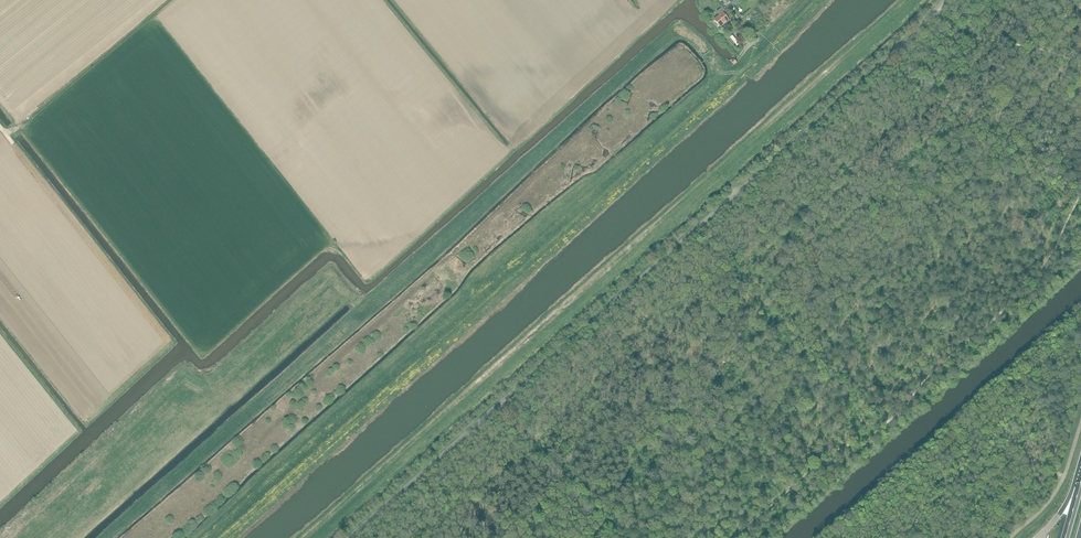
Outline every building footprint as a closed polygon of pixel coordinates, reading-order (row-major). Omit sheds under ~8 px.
[(721,27),(729,21),(723,14),(726,12),(723,8),(717,12),(720,16),(715,20),(721,27)] [(729,38),(737,46),(739,44),(732,36),(729,38)]
